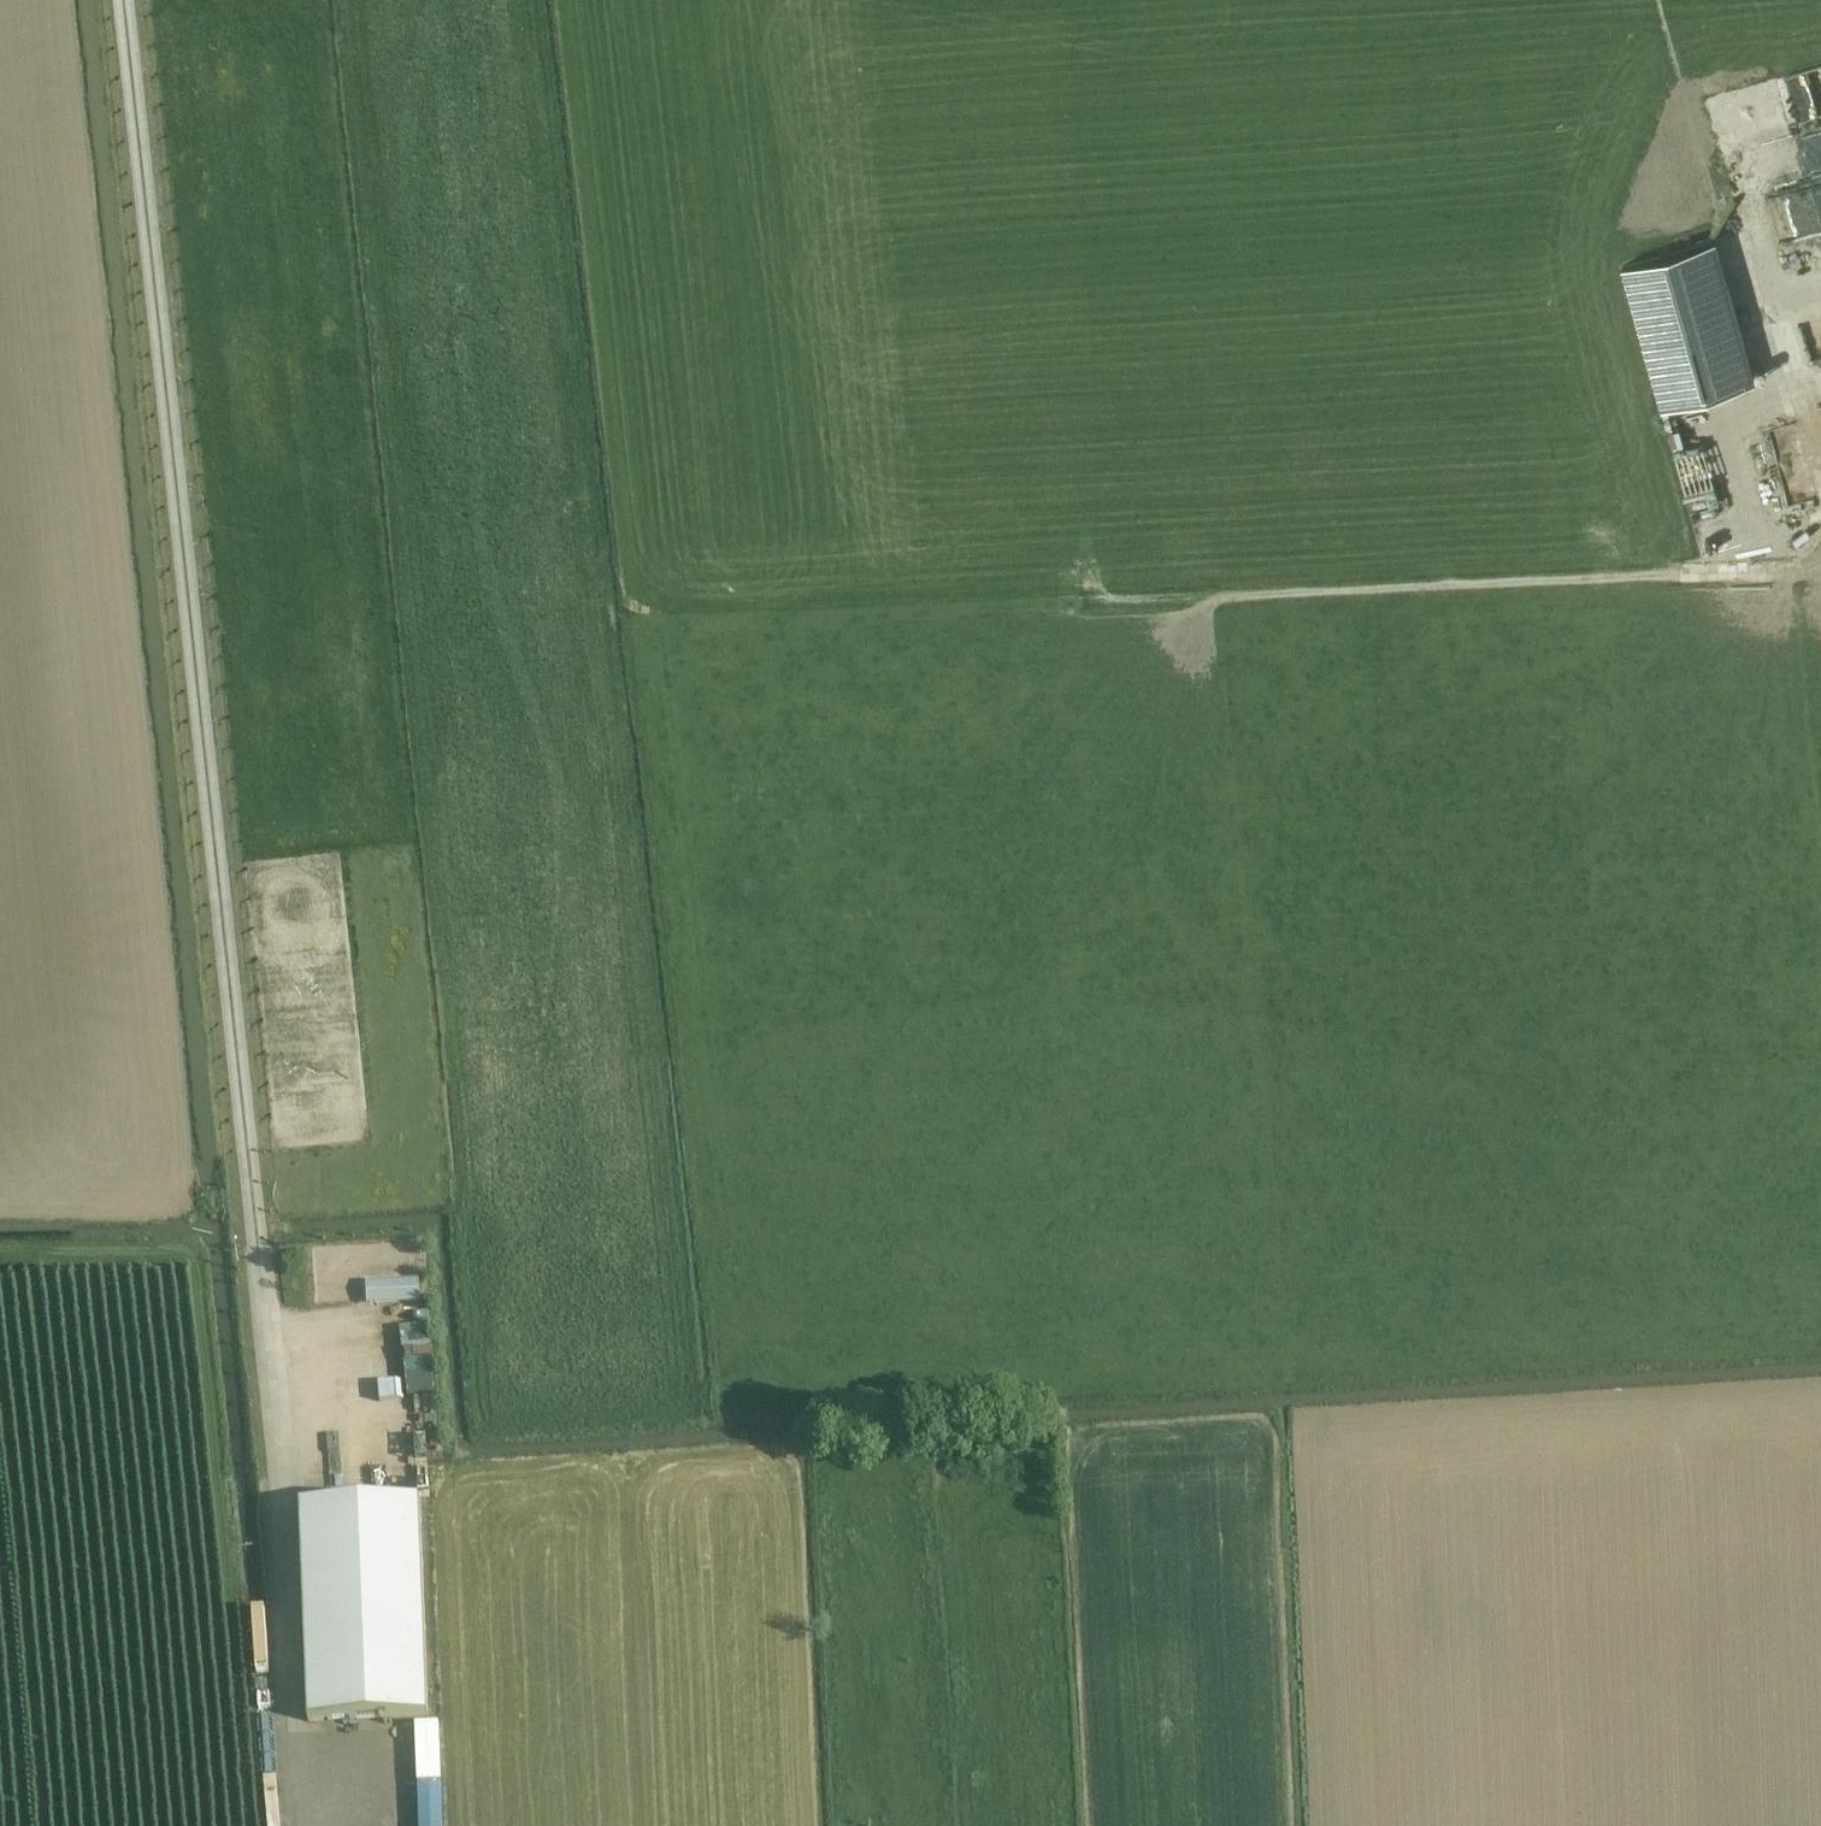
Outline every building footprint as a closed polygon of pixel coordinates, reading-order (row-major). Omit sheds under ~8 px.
[(1717,239),(1624,265),(1663,406),(1756,381),(1717,239)] [(370,1280),(371,1302),(424,1301),(423,1278),(370,1280)] [(434,1352),(432,1324),(404,1325),(405,1353),(434,1352)] [(300,1502),(308,1719),(428,1714),(420,1498),(300,1502)] [(273,1671),(271,1607),(255,1607),(257,1672),(273,1671)]
